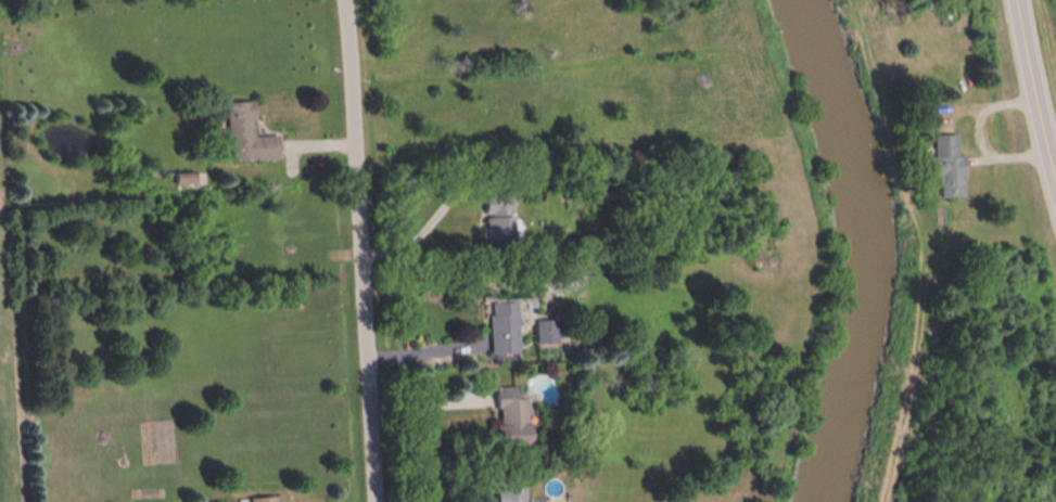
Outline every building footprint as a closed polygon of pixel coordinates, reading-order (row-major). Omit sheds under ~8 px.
[(232,103),(233,161),(284,160),(283,136),(260,137),(259,102),(232,103)] [(936,157),(927,158),(927,178),(943,178),(943,197),(969,197),(968,157),(961,157),(960,135),(936,136),(936,157)] [(490,258),(523,258),(523,194),(490,194),(490,258)] [(523,303),(495,303),(495,355),(523,355),(523,303)] [(561,345),(561,321),(539,321),(539,345),(561,345)] [(532,400),(523,401),(523,388),(503,388),(504,447),(539,446),(539,426),(532,426),(532,400)] [(530,484),(503,485),(504,501),(531,501),(530,484)]
